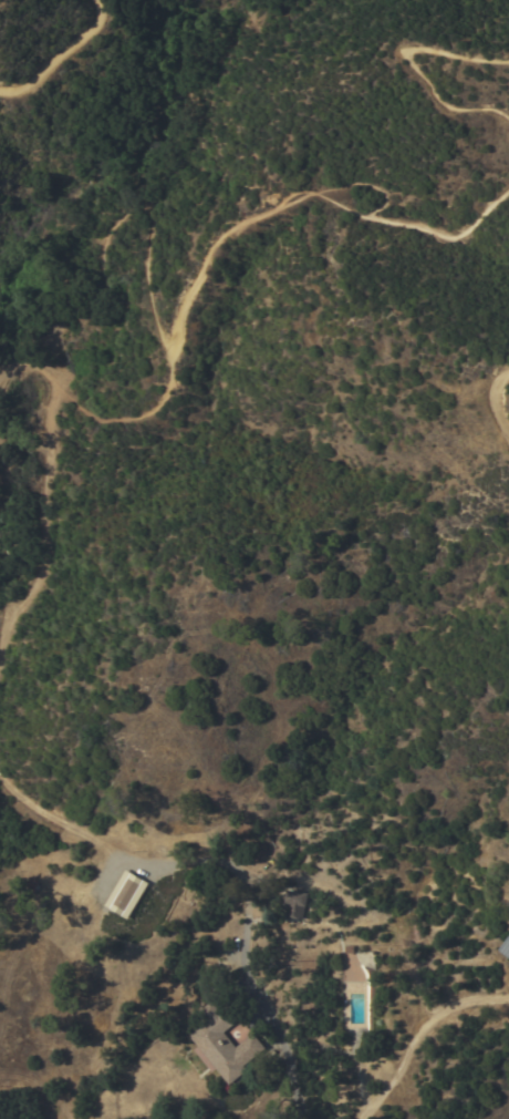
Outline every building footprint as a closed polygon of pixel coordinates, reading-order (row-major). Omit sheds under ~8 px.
[(118,899),(114,896),(117,892),(121,893),(129,877),(142,885),(137,893),(139,895),(137,899),(135,897),(127,911),(115,904),(118,899)] [(310,894),(308,906),(305,906),(303,920),(288,917),(290,904),(287,903),(289,891),(310,894)] [(499,949),(508,937),(508,957),(499,949)] [(191,1036),(211,1019),(204,1009),(212,1002),(221,1010),(224,1008),(236,1024),(226,1033),(238,1047),(254,1034),(267,1048),(246,1066),(249,1070),(231,1085),(191,1036)]
